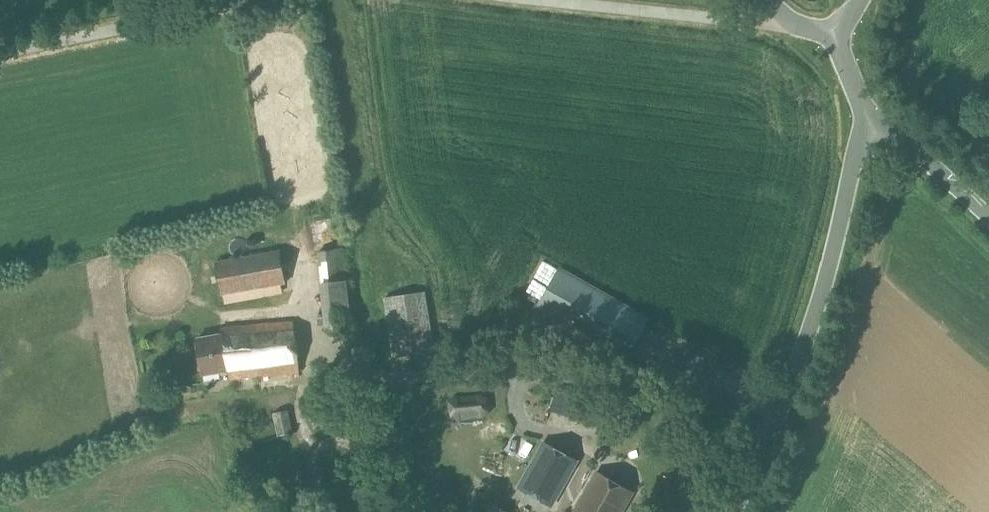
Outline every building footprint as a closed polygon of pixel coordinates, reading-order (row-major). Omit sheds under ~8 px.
[(736,2),(732,0),(729,0),(726,6),(733,9),(736,2)] [(322,283),(320,283),(326,330),(353,328),(344,248),(318,251),(322,283)] [(221,297),(286,284),(281,249),(215,262),(221,297)] [(624,359),(646,316),(557,269),(535,312),(624,359)] [(393,358),(435,352),(426,292),(384,298),(393,358)] [(294,321),(221,327),(222,335),(197,339),(203,376),(228,372),(229,380),(299,374),(294,321)] [(482,394),(452,397),(447,401),(448,417),(456,421),(486,418),(491,412),(489,396),(482,394)] [(278,436),(293,433),(289,411),(274,414),(278,436)] [(555,505),(578,462),(544,442),(519,485),(555,505)] [(634,493),(597,472),(574,511),(623,511),(634,493)] [(501,495),(487,511),(521,511),(501,495)]
